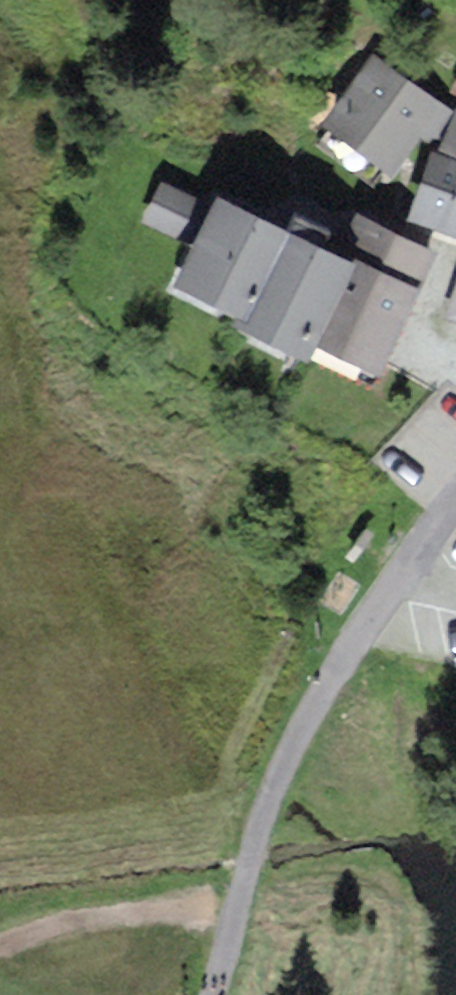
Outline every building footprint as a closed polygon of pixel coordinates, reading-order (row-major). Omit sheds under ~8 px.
[(454,112),(373,57),(326,128),(396,175),(422,137),(433,144),(454,112)] [(442,155),(435,153),(411,217),(455,234),(455,117),(442,155)] [(183,288),(247,319),(292,228),(227,196),(183,288)] [(445,258),(363,218),(345,254),(364,263),(326,340),(389,371),(445,258)] [(326,340),(364,263),(345,254),(292,228),(247,319),(320,354),(326,340)]
